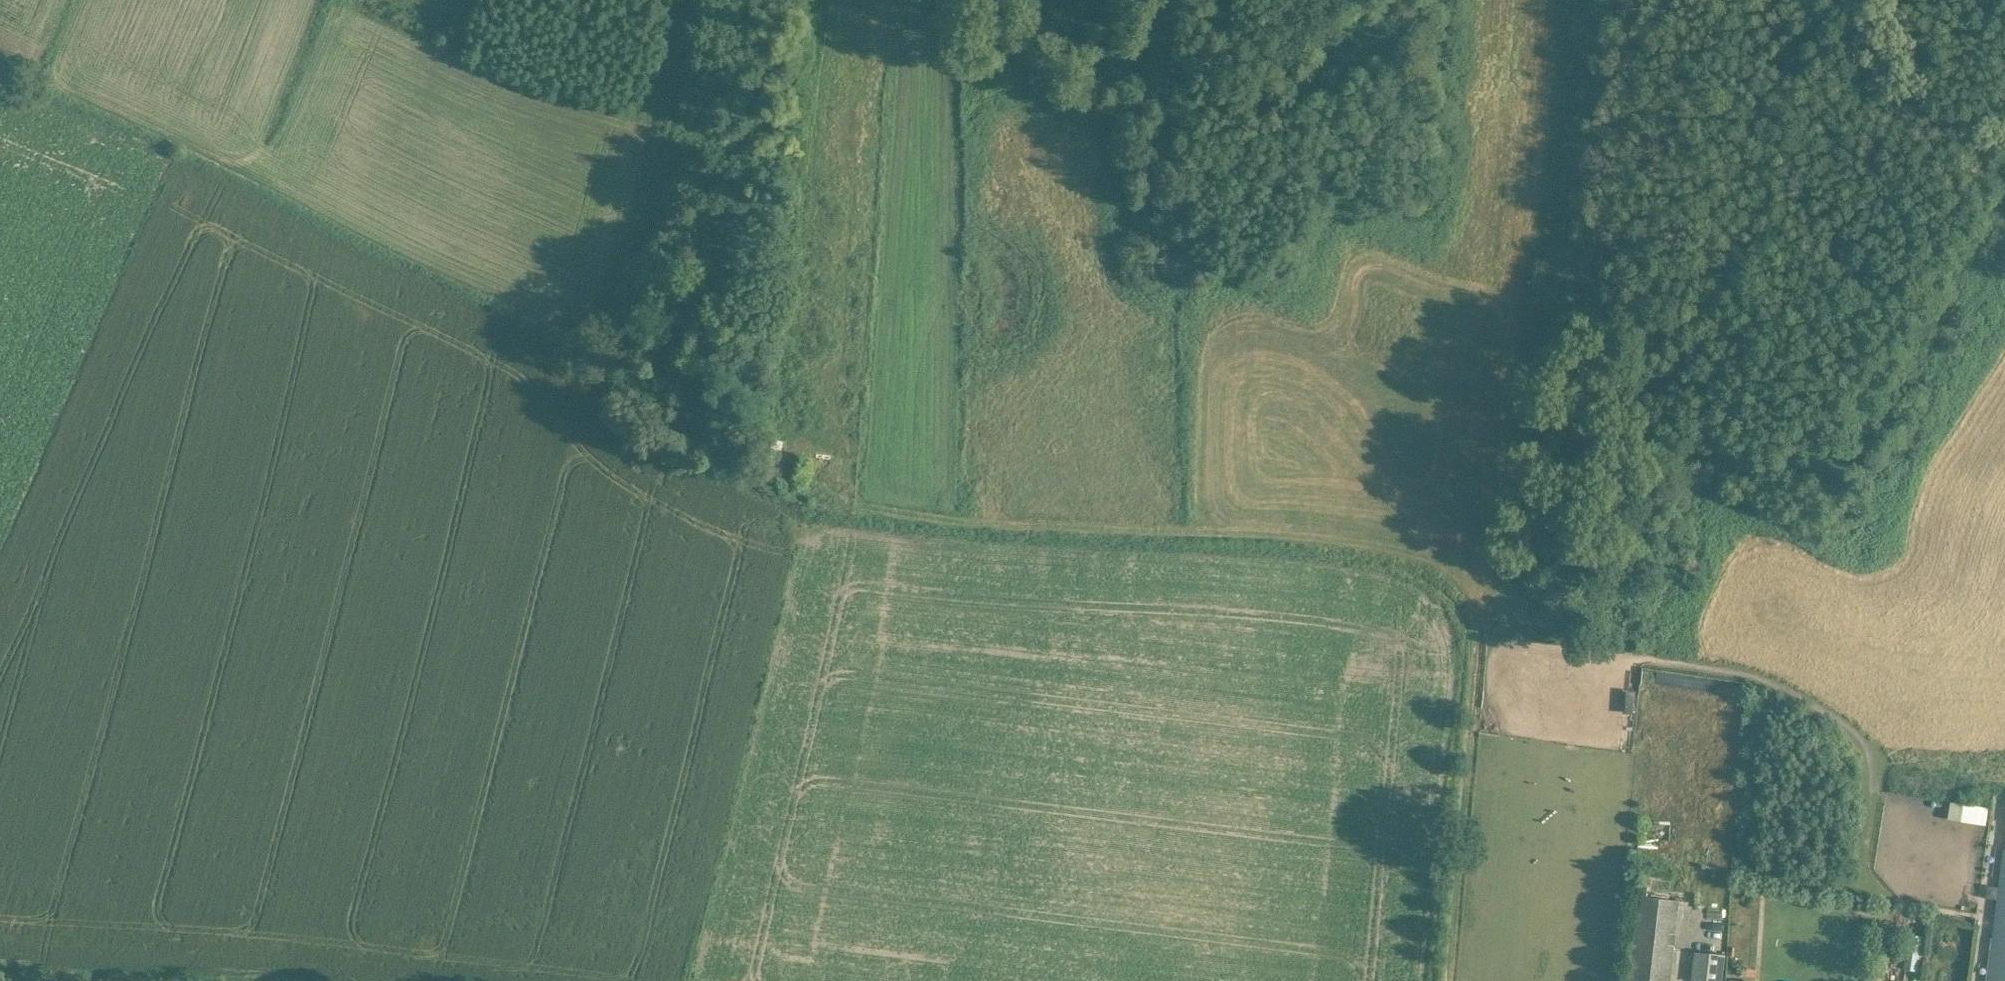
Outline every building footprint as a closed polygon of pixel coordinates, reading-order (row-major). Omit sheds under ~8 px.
[(1989,980),(2004,980),(2004,860),(1989,980)] [(1634,980),(1671,980),(1679,901),(1643,896),(1634,980)] [(1912,936),(1904,967),(1906,968),(1922,970),(1928,939),(1912,936)] [(1695,947),(1691,977),(1708,979),(1708,980),(1723,980),(1726,951),(1695,947)]
